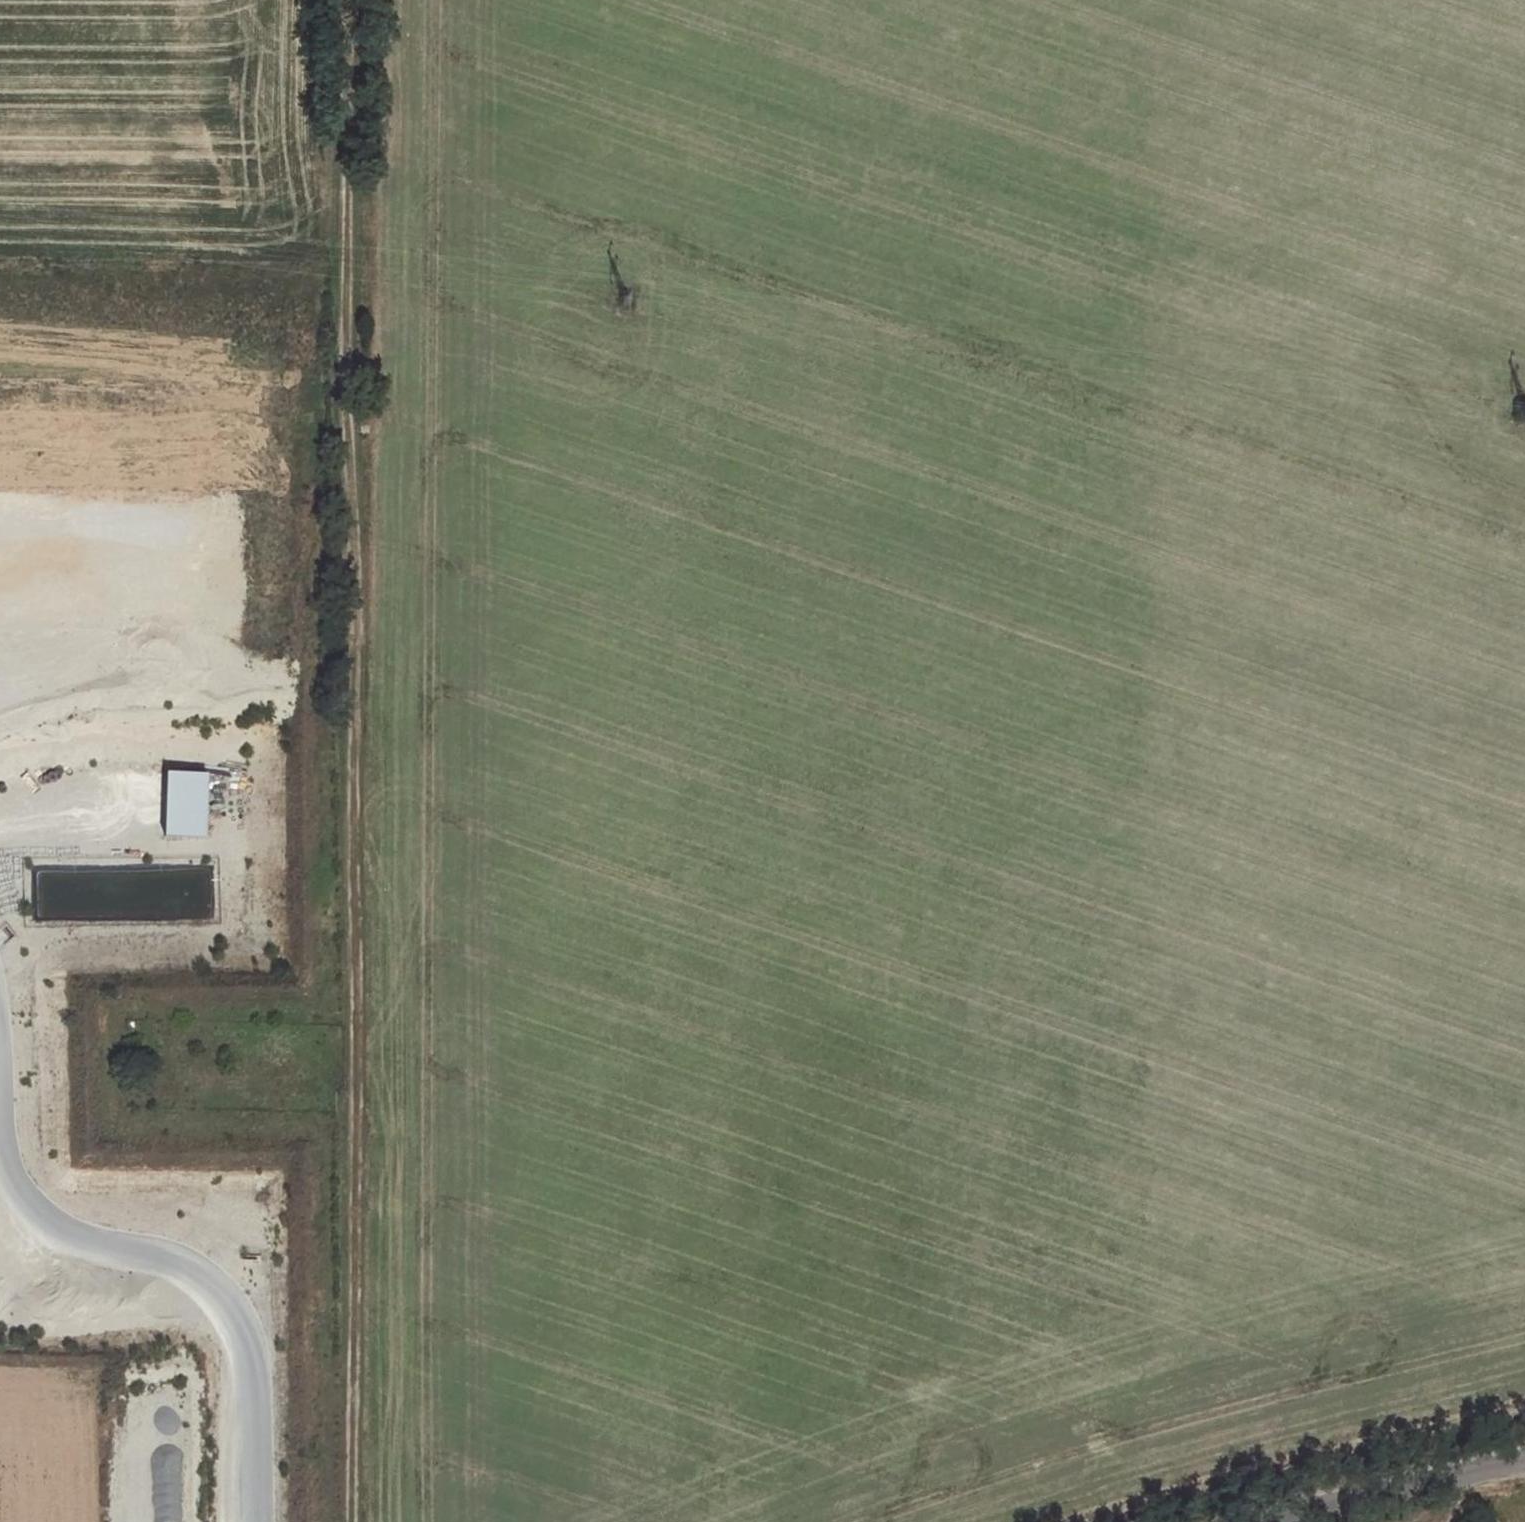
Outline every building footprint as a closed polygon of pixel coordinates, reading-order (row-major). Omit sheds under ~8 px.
[(628,293),(619,293),(618,302),(628,302),(628,293)] [(165,770),(165,835),(208,835),(208,770),(165,770)]
